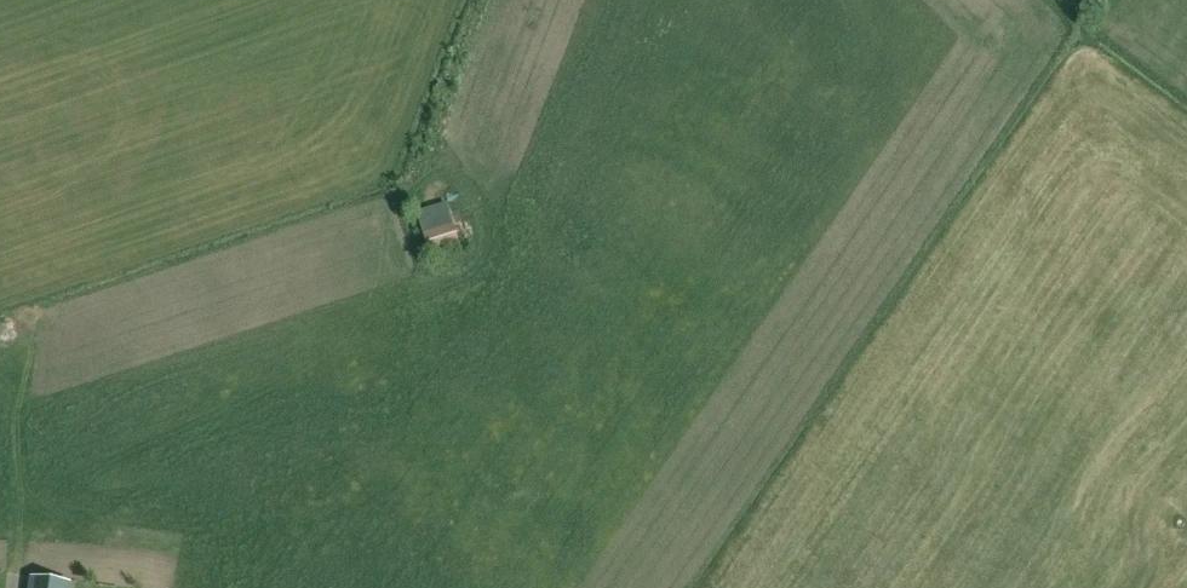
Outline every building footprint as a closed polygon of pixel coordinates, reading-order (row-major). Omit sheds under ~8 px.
[(429,256),(459,247),(454,232),(425,241),(429,256)] [(32,580),(31,587),(70,587),(71,585),(32,580)]
